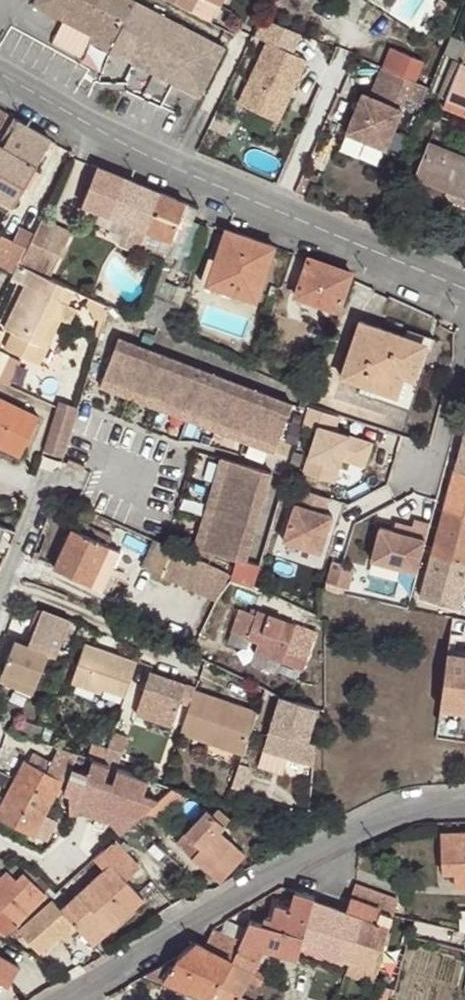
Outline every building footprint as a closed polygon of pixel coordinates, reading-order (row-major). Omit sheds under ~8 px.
[(34,6),(51,14),(58,0),(36,0),(34,6)] [(51,14),(64,21),(53,41),(83,56),(90,41),(157,75),(199,97),(225,48),(182,26),(133,0),(58,0),(51,14)] [(191,12),(197,0),(167,0),(170,2),(191,12)] [(314,60),(323,47),(305,35),(296,48),(314,60)] [(307,57),(268,39),(240,102),(279,120),(307,57)] [(390,48),(381,67),(428,87),(436,66),(390,48)] [(460,63),(446,98),(446,99),(464,107),(464,51),(460,63)] [(446,98),(460,63),(453,60),(439,95),(446,98)] [(406,98),(420,105),(428,87),(381,67),(370,96),(362,93),(345,132),(384,148),(406,98)] [(446,99),(443,107),(464,115),(464,107),(446,99)] [(13,118),(0,140),(0,197),(13,204),(50,141),(50,140),(50,139),(13,118)] [(414,178),(446,190),(464,197),(464,158),(428,144),(425,150),(414,178)] [(405,174),(414,178),(425,150),(416,146),(405,174)] [(129,180),(97,167),(83,205),(127,222),(147,230),(161,193),(129,180)] [(446,190),(452,201),(464,206),(464,197),(446,190)] [(198,207),(161,193),(147,230),(172,240),(172,238),(185,243),(195,216),(198,207)] [(71,233),(41,220),(21,264),(51,277),(71,233)] [(147,230),(127,222),(119,242),(138,250),(139,249),(141,243),(147,230)] [(32,234),(20,227),(13,240),(2,234),(0,237),(0,264),(14,272),(18,264),(32,234)] [(274,246),(226,229),(222,242),(216,241),(203,282),(257,301),(274,246)] [(141,243),(139,249),(153,254),(155,249),(141,243)] [(296,296),(309,258),(293,252),(280,291),(291,294),(296,296)] [(338,310),(349,278),(351,273),(309,258),(296,296),(336,309),(338,310)] [(153,291),(158,292),(168,265),(163,263),(153,291)] [(74,290),(18,264),(14,272),(11,278),(25,284),(5,328),(13,332),(5,347),(40,363),(61,320),(52,315),(60,300),(67,303),(74,290)] [(151,295),(164,301),(166,296),(158,292),(153,291),(151,295)] [(334,313),(336,309),(296,296),(297,301),(300,308),(327,317),(334,313)] [(109,305),(90,297),(87,302),(94,316),(106,319),(109,305)] [(407,363),(417,367),(423,349),(403,342),(405,337),(360,321),(342,376),(362,383),(396,395),(407,363)] [(403,342),(423,349),(430,352),(434,340),(407,330),(405,337),(403,342)] [(119,338),(103,379),(132,390),(161,401),(190,413),(219,424),(247,435),(276,446),(292,405),(119,338)] [(9,355),(0,351),(0,376),(9,355)] [(259,352),(257,359),(263,361),(266,356),(259,352)] [(424,370),(417,367),(407,363),(396,395),(362,383),(359,393),(409,410),(424,370)] [(132,390),(103,379),(101,386),(129,397),(132,390)] [(132,390),(129,397),(159,409),(161,401),(132,390)] [(20,456),(39,416),(0,398),(0,447),(20,456)] [(161,401),(159,409),(187,419),(190,413),(161,401)] [(335,429),(340,415),(308,405),(302,424),(317,429),(304,472),(335,481),(342,458),(365,465),(373,441),(335,429)] [(46,443),(66,450),(77,414),(58,407),(46,443)] [(190,413),(187,419),(216,431),(219,424),(190,413)] [(216,431),(244,442),(247,435),(219,424),(216,431)] [(455,469),(464,471),(464,433),(455,469)] [(274,453),(276,446),(247,435),(244,442),(274,453)] [(219,489),(227,459),(221,457),(212,487),(219,489)] [(270,472),(227,459),(219,489),(210,519),(202,549),(243,562),(270,472)] [(455,469),(444,510),(464,516),(464,471),(455,469)] [(210,519),(219,489),(212,487),(204,517),(210,519)] [(300,487),(295,503),(326,513),(331,497),(300,487)] [(295,503),(283,540),(321,552),(333,515),(326,513),(295,503)] [(464,563),(464,516),(444,510),(432,554),(464,563)] [(195,547),(202,549),(210,519),(204,517),(195,547)] [(381,525),(372,558),(417,570),(430,522),(415,518),(411,533),(394,529),(381,525)] [(78,521),(74,529),(90,537),(94,529),(78,521)] [(413,525),(396,521),(394,529),(411,533),(413,525)] [(15,529),(0,524),(0,553),(5,555),(15,529)] [(55,568),(102,590),(109,575),(98,569),(109,546),(112,538),(94,529),(90,537),(74,529),(55,568)] [(173,549),(153,541),(142,566),(162,575),(173,549)] [(109,575),(120,551),(109,546),(98,569),(109,575)] [(227,574),(173,549),(162,575),(216,599),(227,574)] [(421,598),(460,608),(464,588),(464,563),(432,554),(421,598)] [(343,563),(333,560),(327,581),(347,587),(353,566),(343,563)] [(288,582),(278,578),(273,589),(283,593),(288,582)] [(317,601),(304,597),(301,604),(316,609),(317,601)] [(15,640),(3,672),(36,685),(49,653),(56,656),(71,619),(43,607),(28,645),(15,640)] [(240,608),(231,631),(258,641),(287,651),(283,662),(304,669),(317,631),(296,624),(296,625),(251,608),(250,612),(240,608)] [(283,662),(287,651),(258,641),(255,651),(283,662)] [(125,696),(137,661),(86,644),(72,682),(101,693),(104,688),(125,696)] [(464,711),(464,656),(448,653),(440,708),(464,711)] [(195,690),(196,687),(151,671),(136,713),(172,726),(181,701),(190,705),(195,690)] [(3,672),(0,679),(0,683),(32,696),(36,685),(3,672)] [(263,689),(256,687),(251,700),(258,703),(263,689)] [(180,733),(243,754),(258,712),(240,705),(239,709),(229,706),(231,702),(195,690),(190,705),(180,733)] [(318,708),(279,696),(265,749),(315,763),(316,742),(309,740),(318,708)] [(21,735),(5,730),(1,746),(17,748),(21,735)] [(104,761),(118,767),(128,737),(113,733),(104,761)] [(103,753),(95,750),(93,757),(100,759),(103,753)] [(34,752),(29,761),(43,768),(47,759),(34,752)] [(9,773),(16,777),(24,763),(16,758),(9,773)] [(290,759),(287,771),(310,776),(313,764),(290,759)] [(16,777),(14,782),(52,801),(63,779),(47,770),(43,768),(29,761),(24,763),(16,777)] [(133,782),(76,761),(68,784),(109,800),(108,804),(122,809),(132,784),(133,782)] [(240,763),(232,787),(237,788),(240,783),(243,784),(249,766),(240,763)] [(47,770),(63,779),(65,774),(49,766),(47,770)] [(14,782),(0,809),(0,817),(34,835),(48,841),(58,821),(45,814),(52,801),(14,782)] [(109,800),(68,784),(64,794),(69,795),(120,815),(121,812),(122,809),(108,804),(109,800)] [(146,789),(132,784),(122,809),(121,812),(130,815),(135,805),(137,805),(146,789)] [(164,818),(191,792),(173,786),(145,812),(164,818)] [(212,815),(224,827),(230,820),(218,808),(212,815)] [(219,831),(224,827),(212,815),(207,811),(179,841),(220,880),(244,854),(219,831)] [(0,817),(0,832),(28,846),(34,835),(0,817)] [(464,888),(464,831),(441,832),(442,873),(454,872),(454,888),(464,888)] [(53,900),(19,930),(40,953),(58,937),(74,923),(77,927),(93,945),(111,929),(106,923),(140,893),(127,878),(139,867),(115,840),(95,857),(106,869),(62,909),(53,900)] [(40,877),(39,877),(0,857),(0,869),(2,868),(8,870),(17,878),(25,871),(35,881),(40,877)] [(76,890),(103,867),(95,858),(68,881),(76,890)] [(7,937),(56,893),(40,877),(35,881),(25,871),(17,878),(8,870),(0,879),(0,932),(7,937)] [(398,899),(355,884),(345,912),(364,918),(376,922),(382,912),(393,915),(398,899)] [(296,891),(291,906),(278,904),(272,918),(266,916),(264,923),(250,920),(241,942),(234,959),(227,970),(213,998),(211,999),(242,999),(239,999),(255,970),(264,948),(298,957),(302,945),(351,960),(364,918),(345,912),(296,891)] [(106,923),(111,929),(145,899),(140,893),(106,923)] [(375,979),(393,915),(382,912),(376,922),(364,918),(351,960),(347,972),(375,979)] [(74,923),(58,937),(62,941),(77,927),(74,923)] [(241,942),(214,929),(209,932),(203,944),(196,941),(144,976),(163,983),(166,978),(213,998),(227,970),(234,959),(241,942)] [(9,985),(19,967),(0,956),(0,980),(9,985)] [(390,989),(378,985),(374,999),(387,999),(390,989)]
